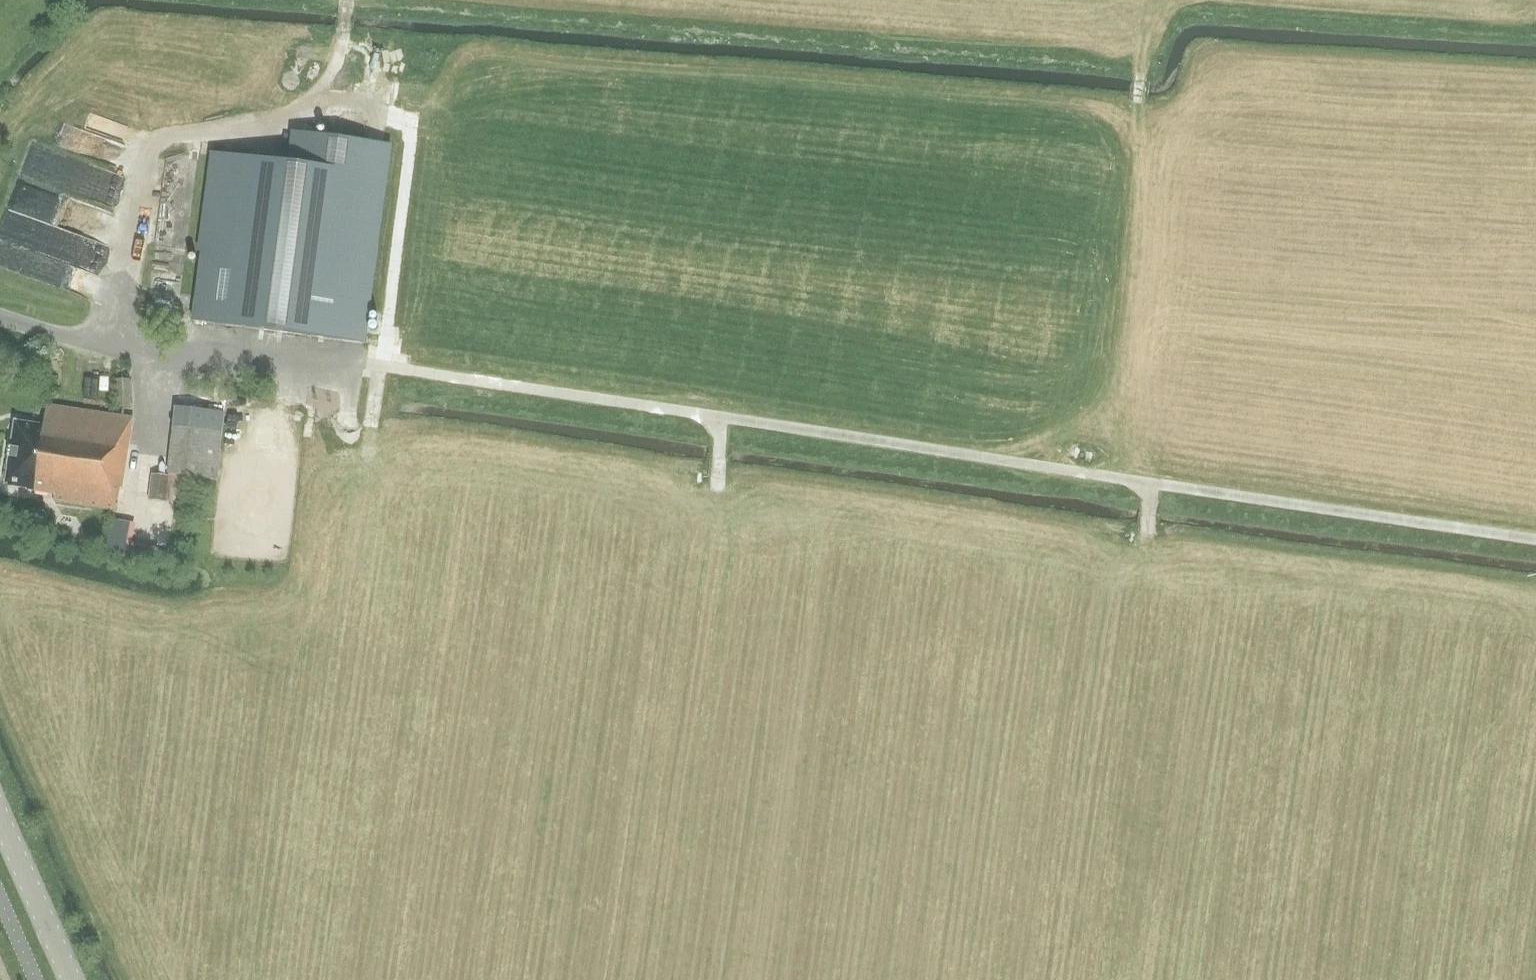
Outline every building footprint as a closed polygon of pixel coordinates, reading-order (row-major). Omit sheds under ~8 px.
[(362,343),(388,144),(294,132),(290,163),(216,154),(194,321),(362,343)] [(0,238),(0,266),(28,275),(35,252),(105,275),(115,246),(58,228),(61,220),(44,214),(41,224),(8,213),(0,238)] [(232,413),(234,400),(222,398),(220,411),(232,413)] [(124,489),(134,418),(47,406),(44,426),(16,422),(7,486),(29,489),(28,490),(56,494),(55,500),(118,510),(121,489),(124,489)] [(170,475),(218,481),(223,430),(225,413),(177,407),(170,475)] [(166,502),(169,476),(153,475),(150,501),(166,502)] [(156,567),(159,551),(127,546),(131,522),(113,519),(107,555),(124,558),(123,561),(156,567)]
